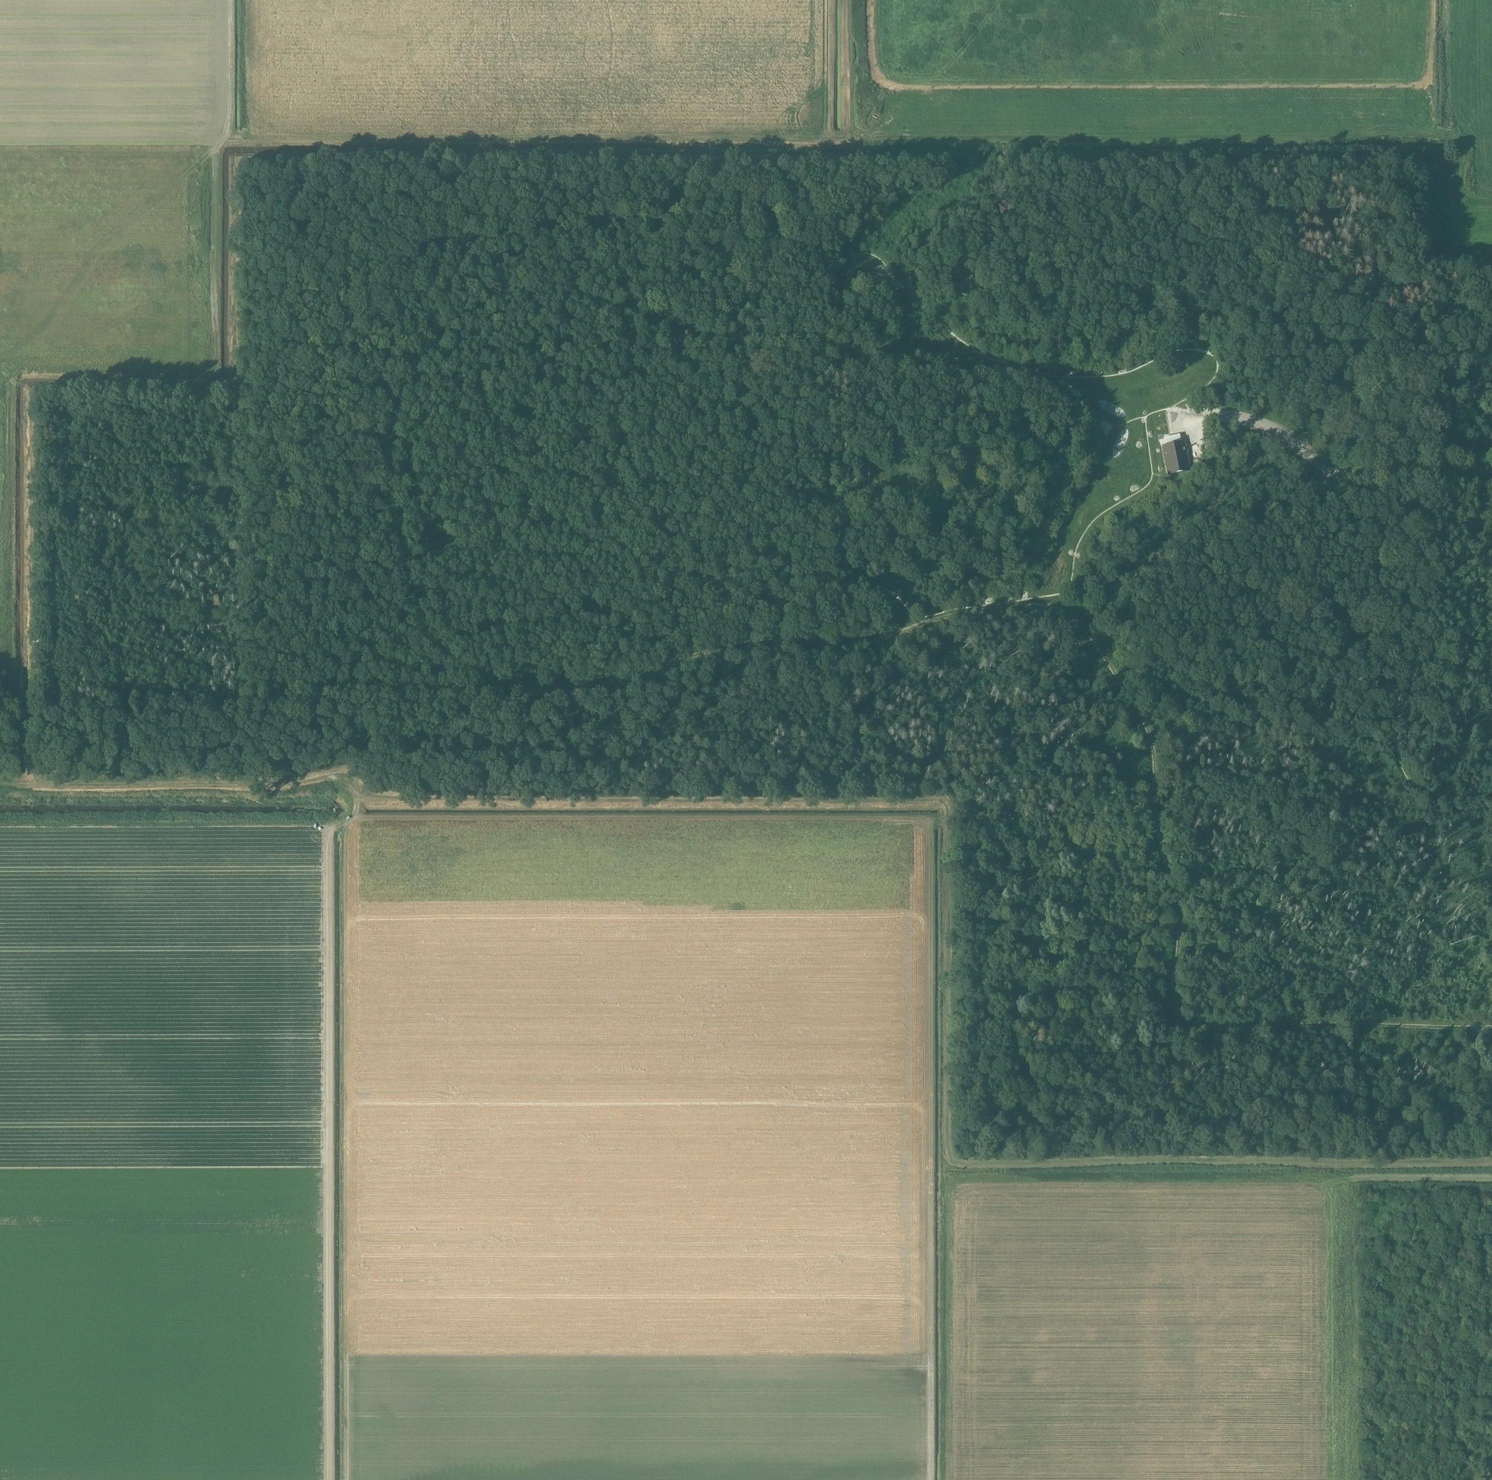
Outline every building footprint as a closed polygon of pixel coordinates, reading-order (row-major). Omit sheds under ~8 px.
[(1109,400),(1112,393),(1102,390),(1100,397),(1109,400)] [(1163,437),(1165,445),(1181,442),(1179,433),(1163,437)] [(1163,446),(1168,476),(1190,471),(1184,442),(1181,442),(1173,444),(1165,445),(1163,446)] [(1218,443),(1205,443),(1205,452),(1218,452),(1218,443)]
